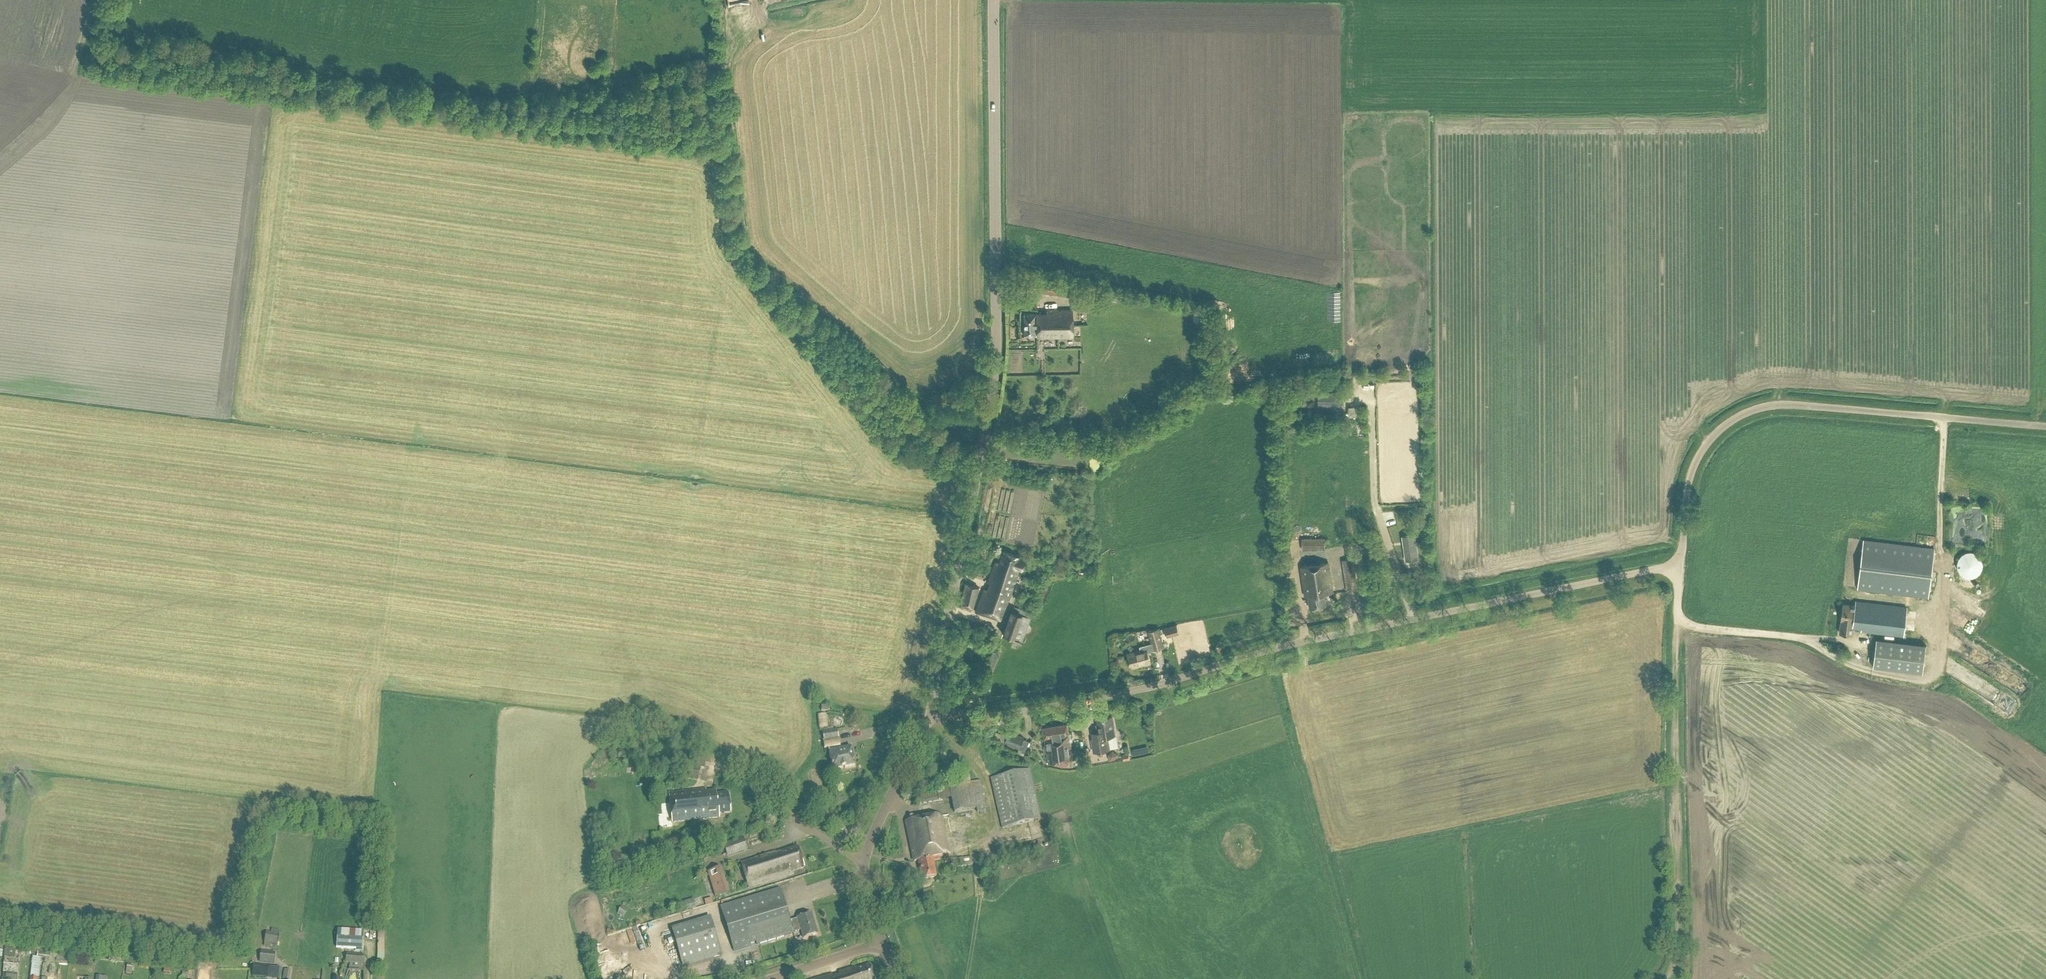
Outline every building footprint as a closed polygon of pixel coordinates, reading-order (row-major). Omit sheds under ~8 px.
[(1072,336),(1072,308),(1047,308),(1047,312),(1024,313),(1025,333),(1038,333),(1038,336),(1072,336)] [(1318,391),(1319,405),(1341,404),(1341,391),(1318,391)] [(1407,534),(1403,535),(1406,559),(1409,559),(1419,557),(1416,533),(1407,534)] [(1302,539),(1302,547),(1325,547),(1325,538),(1325,537),(1302,537),(1302,539)] [(1928,597),(1935,547),(1863,538),(1857,588),(1928,597)] [(1022,568),(1026,560),(1018,557),(1019,555),(1003,549),(999,561),(995,560),(985,587),(984,587),(976,610),(1001,619),(1017,573),(1015,572),(1017,567),(1022,568)] [(1957,561),(1957,564),(1957,566),(1958,568),(1959,570),(1960,572),(1961,573),(1963,575),(1965,576),(1968,576),(1970,577),(1972,576),(1974,576),(1976,575),(1978,574),(1980,572),(1981,570),(1982,568),(1983,566),(1983,564),(1983,561),(1982,559),(1981,557),(1980,555),(1978,554),(1976,552),(1974,551),(1972,551),(1970,551),(1968,551),(1965,551),(1963,552),(1961,554),(1960,555),(1959,557),(1958,559),(1957,561)] [(1342,559),(1347,590),(1359,589),(1354,557),(1342,559)] [(1326,604),(1324,592),(1333,591),(1328,561),(1300,565),(1305,596),(1309,595),(1310,607),(1326,604)] [(972,610),(979,586),(965,582),(959,606),(972,610)] [(1861,630),(1896,634),(1903,635),(1907,606),(1857,600),(1856,605),(1843,603),(1839,632),(1851,634),(1852,626),(1861,627),(1861,630)] [(1009,609),(1001,633),(1022,640),(1030,616),(1011,610),(1009,609)] [(1940,624),(1947,616),(1941,612),(1934,620),(1940,624)] [(1176,624),(1164,627),(1167,637),(1179,633),(1176,624)] [(1152,663),(1151,661),(1148,651),(1165,646),(1167,645),(1165,641),(1163,642),(1159,627),(1147,631),(1151,642),(1140,645),(1141,648),(1128,652),(1127,652),(1131,667),(1134,667),(1143,664),(1143,665),(1152,663)] [(1959,641),(1967,645),(1973,635),(1964,631),(1959,641)] [(1877,638),(1873,665),(1922,672),(1926,644),(1877,638)] [(1093,731),(1094,737),(1096,750),(1108,748),(1106,735),(1116,734),(1113,714),(1097,717),(1099,730),(1093,731)] [(1043,725),(1046,744),(1047,751),(1048,761),(1049,761),(1058,760),(1058,763),(1062,765),(1067,764),(1070,762),(1069,758),(1073,758),(1068,722),(1044,725),(1043,725)] [(822,733),(824,742),(838,740),(837,730),(822,733)] [(993,735),(1004,740),(1003,740),(1018,747),(1023,737),(1008,730),(1006,735),(995,730),(993,735)] [(833,771),(847,769),(855,767),(852,748),(829,753),(833,771)] [(1112,749),(1108,753),(1109,760),(1115,757),(1118,754),(1112,749)] [(687,767),(685,779),(697,782),(700,769),(687,767)] [(1001,830),(1041,821),(1030,771),(990,780),(1001,830)] [(936,782),(952,780),(950,772),(935,775),(936,782)] [(947,781),(947,782),(951,799),(954,814),(976,810),(977,814),(986,812),(980,782),(970,784),(969,776),(954,779),(948,781),(947,781)] [(705,790),(668,794),(671,824),(687,822),(719,819),(719,815),(730,814),(728,793),(716,795),(716,792),(706,793),(705,790)] [(918,806),(938,802),(936,791),(916,795),(918,806)] [(936,878),(933,862),(940,861),(939,857),(943,856),(944,863),(950,862),(945,834),(942,817),(941,816),(906,823),(914,863),(918,862),(921,881),(936,878)] [(723,845),(727,856),(746,849),(743,838),(723,845)] [(805,869),(798,848),(791,851),(790,849),(742,864),(749,889),(795,875),(794,872),(805,869)] [(971,857),(955,860),(956,864),(957,869),(973,866),(971,857)] [(914,866),(902,872),(909,886),(921,880),(914,866)] [(709,873),(715,892),(705,895),(707,900),(716,897),(729,893),(721,869),(709,873)] [(803,939),(817,935),(811,914),(789,921),(780,890),(720,907),(733,952),(793,934),(793,933),(801,931),(803,939)] [(694,900),(684,903),(686,912),(696,909),(694,900)] [(683,967),(721,956),(710,919),(672,930),(683,967)] [(337,930),(336,949),(362,950),(363,932),(337,930)] [(266,933),(264,943),(277,946),(279,935),(266,933)] [(807,952),(810,961),(829,957),(826,947),(807,952)] [(5,949),(4,957),(15,958),(16,950),(5,949)] [(261,952),(259,963),(274,965),(275,954),(261,952)] [(347,955),(346,964),(364,965),(364,957),(347,955)] [(6,974),(5,978),(17,978),(18,974),(19,966),(5,965),(4,974),(6,974)] [(825,977),(826,978),(874,978),(870,965),(854,970),(854,969),(846,971),(838,974),(839,976),(832,978),(832,975),(825,977)] [(253,966),(252,977),(267,978),(269,967),(253,966)] [(198,978),(212,978),(213,970),(198,970),(198,978)]
